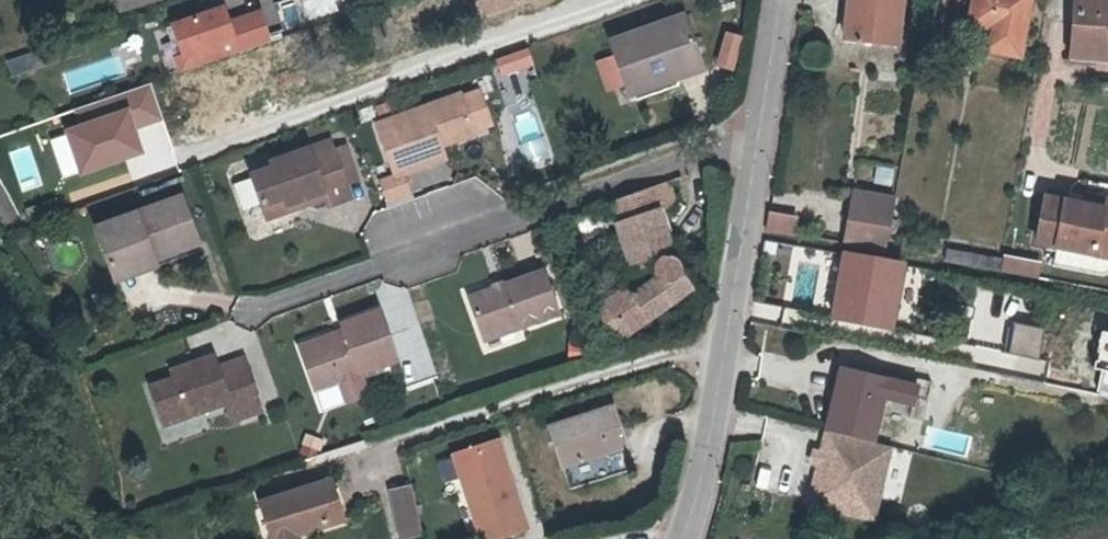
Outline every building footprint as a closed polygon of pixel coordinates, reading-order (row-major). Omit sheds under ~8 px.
[(190,44),(194,58),(270,34),(261,6),(243,11),(239,0),(226,0),(187,12),(196,43),(190,44)] [(282,24),(296,22),(294,0),(292,0),(279,1),(282,24)] [(850,10),(847,38),(898,42),(903,0),(859,0),(857,11),(850,10)] [(859,0),(851,0),(850,10),(857,11),(859,0)] [(971,22),(984,29),(980,55),(1023,62),(1033,0),(975,0),(971,22)] [(1072,52),(1107,56),(1107,0),(1076,0),(1072,52)] [(663,72),(698,60),(684,18),(607,46),(626,101),(635,97),(638,105),(678,90),(676,83),(668,87),(663,72)] [(732,70),(742,34),(723,29),(713,65),(732,70)] [(528,47),(492,56),(497,75),(533,67),(528,47)] [(668,87),(676,83),(703,74),(698,60),(663,72),(668,87)] [(46,133),(61,178),(141,151),(133,129),(161,119),(149,82),(74,107),(79,122),(46,133)] [(424,151),(435,147),(469,136),(455,97),(372,127),(391,178),(428,164),(424,151)] [(317,194),(319,200),(322,208),(346,200),(339,181),(328,150),(325,143),(265,164),(267,169),(246,176),(261,219),(285,212),(283,206),(317,194)] [(342,145),(328,150),(339,181),(353,176),(342,145)] [(424,151),(428,164),(439,161),(435,147),(424,151)] [(660,186),(655,188),(611,204),(618,226),(613,227),(628,273),(653,266),(651,270),(650,274),(651,278),(652,282),(629,298),(623,291),(600,306),(601,308),(586,318),(603,345),(619,334),(627,338),(682,299),(684,291),(679,284),(681,279),(681,274),(680,270),(678,267),(676,264),(672,261),(667,247),(655,214),(661,212),(663,210),(666,208),(668,206),(669,204),(670,200),(669,197),(668,194),(667,192),(664,190),(661,189),(660,186)] [(1046,198),(1065,202),(1067,196),(1047,192),(1046,198)] [(888,226),(894,200),(854,193),(849,220),(888,226)] [(285,212),(319,200),(317,194),(283,206),(285,212)] [(148,259),(193,244),(177,197),(92,226),(105,265),(146,252),(148,259)] [(1104,210),(1106,201),(1085,197),(1082,206),(1104,210)] [(1082,206),(1065,202),(1046,198),(1037,244),(1095,256),(1097,249),(1107,251),(1107,202),(1106,201),(1104,210),(1082,206)] [(655,214),(667,247),(672,245),(661,212),(655,214)] [(825,222),(769,213),(766,231),(822,241),(825,222)] [(884,251),(888,226),(849,220),(845,245),(884,251)] [(146,252),(105,265),(109,279),(195,250),(193,244),(148,259),(146,252)] [(1095,256),(1107,259),(1107,251),(1097,249),(1095,256)] [(1003,253),(1000,270),(1036,276),(1039,259),(1003,253)] [(841,300),(834,298),(831,317),(890,327),(900,265),(843,255),(839,274),(845,275),(841,300)] [(845,275),(839,274),(834,298),(841,300),(845,275)] [(514,325),(517,332),(554,318),(537,275),(463,303),(476,339),(514,325)] [(341,343),(296,359),(310,397),(332,389),(355,381),(354,378),(392,365),(373,313),(335,327),(338,336),(341,343)] [(1054,331),(1023,324),(1016,356),(1047,362),(1054,331)] [(514,325),(476,339),(479,346),(517,332),(514,325)] [(423,327),(394,334),(406,386),(434,380),(423,327)] [(341,343),(338,336),(294,351),(296,359),(341,343)] [(218,408),(246,398),(250,397),(238,362),(211,372),(207,360),(164,373),(167,382),(143,389),(156,428),(218,408)] [(916,385),(843,367),(826,426),(870,438),(879,401),(911,408),(916,385)] [(355,381),(332,389),(339,408),(361,400),(355,381)] [(246,398),(218,408),(223,425),(251,416),(246,398)] [(631,478),(611,414),(548,434),(567,496),(631,478)] [(823,430),(807,502),(868,516),(884,444),(823,430)] [(478,538),(504,538),(521,533),(493,447),(452,461),(478,538)] [(327,486),(256,507),(266,538),(282,538),(302,533),(302,529),(336,519),(327,486)] [(416,528),(406,488),(384,495),(393,534),(416,528)] [(393,534),(395,538),(408,538),(418,537),(416,528),(393,534)]
